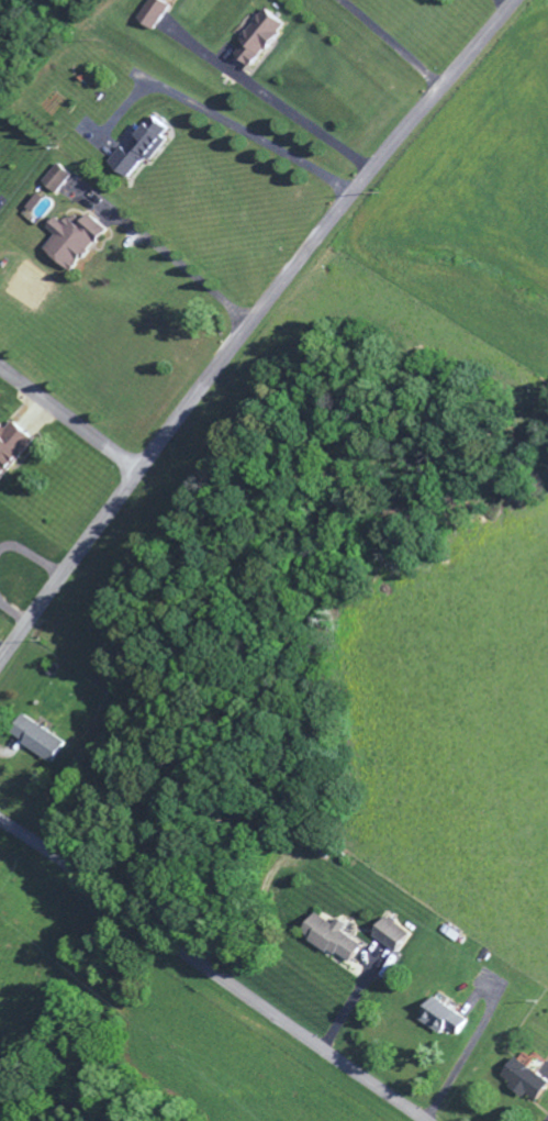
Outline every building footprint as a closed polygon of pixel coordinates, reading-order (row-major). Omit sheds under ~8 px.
[(170,8),(156,0),(151,0),(137,23),(154,33),(170,8)] [(234,58),(253,71),(284,27),(262,11),(240,42),(243,45),(234,58)] [(165,142),(161,138),(167,131),(154,119),(124,153),(121,150),(108,164),(129,183),(165,142)] [(70,178),(56,166),(41,185),(55,196),(70,178)] [(106,234),(88,217),(81,224),(73,216),(62,228),(55,221),(45,231),(54,239),(42,251),(68,275),(106,234)] [(34,443),(12,424),(4,433),(0,430),(0,484),(34,443)] [(53,767),(66,746),(21,718),(8,739),(53,767)] [(360,948),(340,936),(344,928),(334,922),(331,928),(313,917),(300,937),(347,968),(360,948)] [(396,957),(409,938),(384,921),(371,941),(396,957)] [(441,1039),(446,1031),(458,1040),(468,1025),(434,1001),(419,1024),(441,1039)] [(527,1100),(529,1097),(537,1104),(547,1091),(547,1084),(517,1060),(501,1080),(527,1100)]
